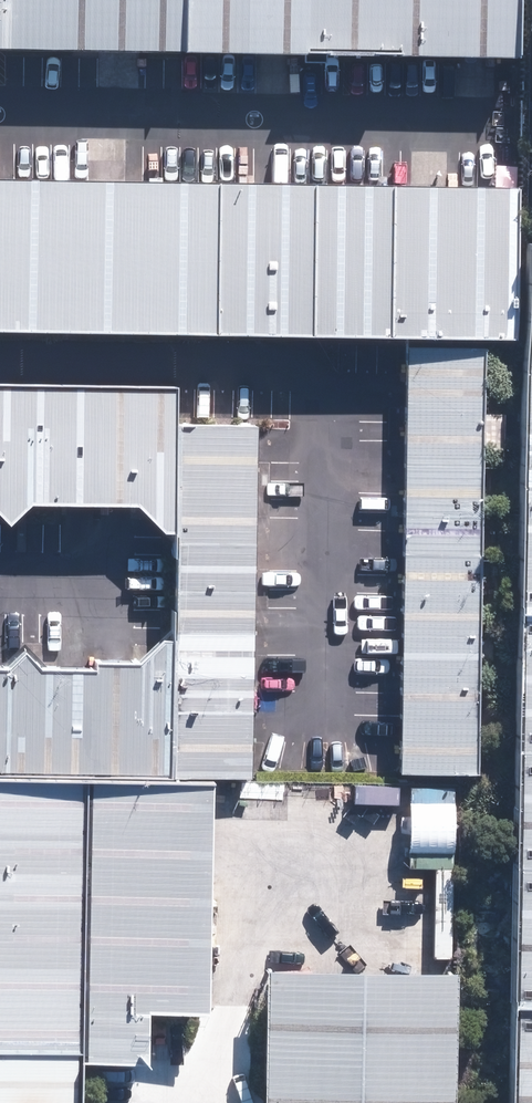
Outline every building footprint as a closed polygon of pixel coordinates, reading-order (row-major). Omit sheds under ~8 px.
[(504,0),(0,0),(0,61),(503,68),(504,0)] [(0,185),(0,355),(519,362),(521,192),(0,185)] [(489,376),(404,375),(399,781),(484,783),(489,376)] [(247,792),(256,436),(175,435),(175,396),(0,391),(0,517),(148,520),(180,556),(179,635),(141,680),(0,678),(0,789),(219,792),(247,792)] [(524,1102),(531,1102),(531,484),(524,1102)] [(0,789),(0,1102),(89,1102),(94,791),(0,789)] [(219,792),(94,791),(90,1074),(161,1075),(161,1023),(216,1024),(219,792)] [(468,982),(269,979),(267,1102),(467,1102),(468,982)]
